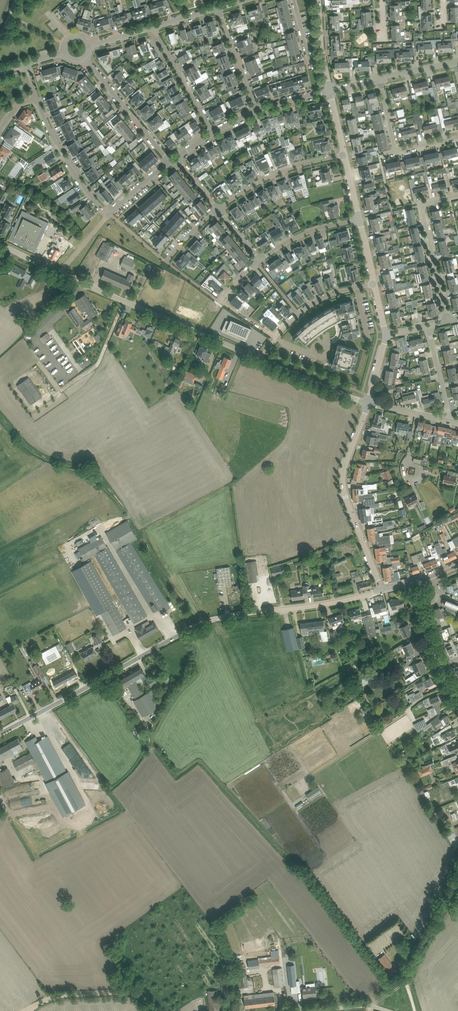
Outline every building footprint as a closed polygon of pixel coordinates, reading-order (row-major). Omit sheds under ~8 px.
[(129,12),(131,19),(134,18),(135,20),(140,18),(141,18),(138,6),(137,6),(136,0),(133,0),(136,10),(129,12)] [(150,13),(150,12),(152,11),(153,12),(158,11),(159,11),(156,0),(152,0),(153,3),(147,5),(150,13)] [(159,11),(160,10),(165,9),(165,7),(169,6),(166,0),(164,0),(160,1),(160,0),(156,0),(159,11)] [(330,8),(336,8),(340,8),(339,0),(331,0),(329,0),(330,8)] [(390,5),(391,12),(399,12),(399,8),(403,8),(402,5),(406,5),(406,1),(402,2),(394,2),(394,5),(390,5)] [(418,6),(419,13),(427,12),(426,9),(431,9),(430,2),(422,2),(422,6),(418,6)] [(65,3),(60,8),(62,10),(60,11),(64,15),(65,16),(76,7),(78,6),(75,3),(72,6),(69,8),(65,3)] [(118,6),(119,12),(123,23),(124,23),(129,21),(129,20),(131,19),(129,12),(123,14),(120,4),(117,5),(118,6)] [(141,5),(138,6),(141,18),(142,17),(147,16),(147,14),(150,13),(147,5),(148,7),(142,8),(141,5)] [(112,17),(111,17),(113,24),(116,23),(116,25),(121,23),(121,24),(123,23),(119,12),(118,6),(114,8),(116,11),(111,13),(112,17)] [(76,7),(65,16),(65,18),(66,17),(69,21),(70,20),(72,22),(76,19),(77,17),(73,13),(78,10),(76,7)] [(258,8),(248,11),(250,17),(255,15),(256,20),(264,18),(261,9),(258,10),(258,8)] [(76,19),(72,22),(74,25),(74,26),(76,27),(79,27),(81,28),(83,28),(88,10),(85,9),(82,19),(77,17),(76,19)] [(366,12),(366,9),(357,9),(357,16),(362,15),(362,19),(371,18),(370,12),(366,12)] [(88,10),(83,28),(84,29),(84,28),(86,29),(89,30),(91,32),(92,30),(95,30),(93,24),(93,23),(91,22),(93,18),(90,17),(91,11),(88,10)] [(289,10),(280,12),(277,13),(278,18),(279,18),(282,17),(290,15),(289,10)] [(236,24),(239,23),(240,24),(242,23),(242,25),(248,23),(248,21),(247,16),(243,18),(242,16),(241,17),(240,12),(238,13),(238,12),(234,13),(234,14),(233,15),(234,18),(231,18),(232,22),(231,22),(233,27),(236,26),(236,24)] [(330,16),(331,23),(339,22),(339,19),(342,19),(342,12),(334,13),(334,16),(330,16)] [(399,12),(391,12),(391,19),(395,19),(395,22),(403,22),(403,21),(405,21),(405,17),(403,15),(399,16),(399,12)] [(427,12),(419,13),(419,19),(420,19),(420,22),(423,22),(431,22),(431,15),(427,15),(427,12)] [(104,16),(101,17),(104,29),(106,28),(111,27),(110,25),(113,24),(111,17),(105,19),(104,16)] [(99,21),(93,23),(93,24),(95,30),(97,29),(98,30),(103,29),(104,29),(101,17),(98,18),(99,21)] [(355,29),(351,29),(351,32),(359,31),(359,29),(367,29),(367,26),(371,25),(371,18),(362,19),(359,19),(359,23),(357,23),(357,27),(355,29)] [(206,30),(207,33),(208,37),(214,36),(213,31),(216,30),(213,20),(207,22),(209,29),(206,30)] [(291,20),(283,22),(281,23),(279,23),(279,24),(279,25),(280,28),(281,29),(281,31),(283,31),(289,30),(289,27),(292,26),(292,25),(292,24),(291,20)] [(335,33),(343,32),(342,22),(339,22),(331,23),(331,30),(335,29),(335,33)] [(392,25),(392,32),(400,32),(400,28),(404,28),(403,22),(395,22),(396,25),(392,25)] [(420,33),(423,32),(428,32),(428,29),(432,29),(431,22),(423,22),(424,26),(420,26),(420,33)] [(192,29),(193,31),(193,33),(195,33),(196,36),(198,35),(207,33),(206,30),(205,26),(202,27),(201,24),(193,26),(194,29),(193,29),(192,29)] [(180,34),(181,38),(182,38),(183,40),(186,39),(187,42),(190,40),(191,42),(194,41),(192,31),(188,32),(186,32),(185,29),(180,30),(181,34),(180,34)] [(289,30),(283,31),(284,34),(286,34),(287,39),(296,37),(294,33),(293,32),(290,33),(289,30)] [(167,35),(167,36),(167,37),(167,38),(170,44),(171,44),(170,43),(171,42),(172,43),(178,42),(177,40),(179,38),(178,34),(175,34),(175,32),(169,33),(168,34),(167,34),(167,35)] [(332,36),(332,43),(340,42),(340,39),(343,38),(343,32),(335,33),(336,36),(332,36)] [(400,32),(392,32),(393,39),(397,39),(397,42),(405,42),(404,35),(400,35),(400,32)] [(445,39),(445,43),(445,51),(452,51),(452,45),(455,45),(455,39),(457,38),(456,33),(453,33),(451,35),(451,39),(445,39)] [(240,42),(239,43),(241,47),(252,43),(251,38),(250,38),(249,38),(248,34),(242,37),(243,40),(239,41),(240,42)] [(418,36),(414,36),(415,47),(418,47),(419,53),(425,52),(425,40),(424,40),(425,44),(421,45),(421,41),(418,41),(418,36)] [(441,39),(435,40),(435,46),(438,46),(439,52),(445,51),(445,43),(441,43),(441,39)] [(138,46),(139,51),(140,53),(141,55),(151,53),(154,58),(159,55),(154,48),(153,49),(152,47),(151,46),(152,46),(151,46),(149,43),(148,43),(147,40),(142,42),(142,43),(141,43),(141,45),(138,46)] [(428,40),(425,40),(425,52),(432,52),(432,46),(435,46),(435,40),(428,40)] [(297,42),(289,44),(286,45),(287,50),(290,49),(298,47),(297,42)] [(340,42),(332,43),(332,50),(337,49),(337,52),(343,52),(344,52),(344,46),(340,46),(340,42)] [(214,53),(215,56),(221,54),(220,50),(223,49),(223,48),(224,48),(222,43),(213,46),(215,52),(214,53)] [(252,43),(241,47),(242,52),(243,51),(244,53),(247,51),(248,54),(253,53),(254,52),(253,48),(253,46),(253,44),(252,43)] [(126,48),(127,52),(128,54),(125,55),(126,60),(127,60),(129,61),(133,60),(132,57),(134,57),(138,56),(135,44),(130,45),(130,46),(126,48)] [(377,44),(373,44),(374,57),(377,57),(377,62),(384,62),(383,50),(377,50),(377,44)] [(99,58),(99,59),(101,61),(100,62),(99,61),(109,73),(113,70),(110,65),(110,64),(111,64),(112,62),(112,61),(112,60),(112,59),(112,58),(114,57),(120,55),(119,49),(121,49),(121,48),(101,54),(105,53),(106,54),(100,56),(99,56),(99,57),(99,58)] [(407,52),(403,52),(404,60),(411,60),(410,54),(414,54),(413,48),(407,48),(407,52)] [(387,49),(383,50),(384,62),(391,61),(391,56),(394,55),(393,49),(387,49)] [(400,49),(393,49),(394,55),(397,55),(397,61),(404,60),(403,52),(403,51),(400,51),(400,49)] [(178,58),(181,62),(182,61),(182,63),(186,61),(187,64),(193,60),(191,57),(190,58),(186,53),(178,58)] [(300,53),(291,55),(293,60),(291,60),(292,64),(298,62),(297,59),(303,58),(302,54),(300,55),(300,53)] [(221,54),(215,56),(216,59),(218,58),(220,64),(229,61),(227,56),(226,57),(226,55),(222,57),(221,54)] [(248,63),(247,63),(248,68),(257,64),(261,63),(259,58),(260,57),(259,54),(250,57),(251,60),(247,62),(248,63)] [(366,61),(362,62),(363,70),(369,69),(369,64),(372,63),(372,57),(365,57),(366,61)] [(346,63),(342,63),(343,71),(349,70),(349,65),(352,65),(352,58),(345,59),(346,63)] [(358,58),(352,58),(352,65),(355,65),(356,70),(363,70),(362,62),(358,62),(358,58)] [(187,71),(186,71),(189,76),(197,71),(199,69),(197,65),(198,64),(195,59),(193,60),(192,61),(187,64),(190,68),(186,70),(187,71)] [(156,66),(158,70),(162,68),(165,66),(166,65),(165,65),(163,62),(162,61),(161,62),(160,60),(155,63),(153,60),(144,65),(146,69),(148,68),(148,69),(151,67),(152,68),(156,66)] [(229,61),(220,64),(222,70),(220,70),(222,74),(228,71),(226,68),(230,67),(230,66),(230,65),(229,61)] [(257,64),(248,68),(250,72),(251,72),(252,73),(255,72),(256,75),(262,73),(261,69),(259,70),(257,64)] [(62,67),(59,68),(61,73),(61,74),(65,76),(65,79),(66,79),(68,80),(71,69),(70,69),(68,68),(65,67),(63,65),(62,67)] [(121,65),(116,69),(112,72),(115,75),(115,77),(113,78),(114,79),(114,82),(116,82),(118,84),(126,78),(122,74),(123,73),(123,72),(123,71),(124,68),(121,65)] [(51,68),(50,69),(53,80),(57,79),(55,76),(61,74),(61,73),(59,68),(57,68),(56,67),(51,68)] [(157,81),(165,77),(169,74),(166,69),(164,70),(162,68),(158,70),(153,73),(157,81)] [(44,72),(41,73),(43,80),(49,78),(50,81),(53,80),(50,69),(48,69),(43,71),(44,72)] [(71,69),(68,80),(71,81),(72,78),(77,79),(78,78),(82,75),(80,72),(80,71),(78,71),(75,70),(73,70),(73,69),(71,69)] [(197,71),(189,76),(191,80),(192,79),(193,80),(196,79),(198,83),(204,79),(206,79),(204,76),(202,77),(201,75),(200,76),(197,71)] [(228,71),(222,74),(223,77),(224,76),(227,82),(235,78),(234,74),(233,74),(232,73),(229,74),(228,71)] [(74,93),(89,81),(89,80),(88,80),(85,76),(84,77),(82,75),(78,78),(77,79),(80,84),(78,86),(80,88),(74,93)] [(302,75),(296,76),(297,79),(300,87),(305,86),(302,78),(302,75)] [(296,76),(291,78),(292,81),(294,89),(300,87),(297,79),(296,76)] [(449,76),(442,78),(444,89),(451,87),(452,92),(457,91),(455,83),(450,84),(449,76)] [(127,96),(131,93),(131,94),(133,92),(133,91),(134,90),(131,87),(132,86),(130,84),(135,81),(131,77),(126,81),(128,83),(121,88),(127,96)] [(165,77),(157,81),(156,82),(158,85),(159,84),(160,85),(162,86),(164,84),(165,87),(171,84),(174,82),(173,81),(174,80),(173,77),(172,78),(171,77),(166,79),(165,77)] [(235,78),(227,82),(229,87),(227,88),(229,92),(231,91),(234,89),(233,86),(237,85),(236,83),(237,83),(235,78)] [(286,79),(287,82),(289,90),(294,89),(292,81),(291,78),(286,79)] [(436,90),(433,90),(435,99),(436,99),(436,101),(439,101),(438,96),(437,91),(441,91),(441,89),(444,89),(442,78),(435,79),(436,84),(437,87),(436,87),(436,90)] [(198,90),(197,90),(200,95),(208,90),(205,85),(206,84),(204,79),(198,83),(201,87),(197,89),(198,90)] [(281,81),(282,84),(284,92),(289,90),(287,82),(286,79),(281,81)] [(89,81),(74,93),(77,95),(85,89),(89,94),(94,90),(92,87),(93,86),(90,82),(89,81)] [(281,81),(276,82),(276,85),(279,93),(284,92),(282,84),(281,81)] [(427,81),(420,82),(422,90),(423,94),(429,92),(429,89),(427,81)] [(276,82),(270,84),(271,87),(272,90),(273,95),(279,93),(276,85),(276,82)] [(420,82),(414,84),(415,92),(422,90),(420,82)] [(171,84),(165,87),(162,89),(165,94),(168,92),(170,95),(174,92),(178,90),(175,84),(170,88),(169,85),(171,84)] [(267,87),(262,89),(265,98),(270,96),(269,95),(270,95),(269,91),(272,90),(271,87),(270,84),(267,85),(267,87)] [(405,86),(398,87),(401,98),(408,96),(405,86)] [(401,98),(398,87),(392,89),(394,99),(401,98)] [(140,89),(133,94),(135,97),(132,99),(132,100),(132,101),(134,104),(135,103),(138,106),(145,100),(140,94),(143,92),(140,89)] [(208,90),(200,95),(202,99),(203,98),(204,100),(207,98),(208,101),(214,97),(212,94),(213,94),(210,89),(208,90)] [(262,89),(256,91),(259,99),(260,99),(261,99),(265,98),(262,89)] [(89,101),(92,98),(96,103),(96,102),(103,96),(99,91),(97,94),(95,92),(96,91),(87,98),(89,101)] [(165,97),(167,100),(168,100),(169,101),(170,101),(173,100),(174,102),(180,99),(183,98),(182,96),(183,96),(181,93),(181,94),(180,92),(176,95),(174,92),(170,95),(165,97)] [(46,99),(48,105),(57,102),(59,101),(55,93),(48,95),(49,98),(46,99)] [(368,94),(369,99),(370,102),(371,105),(374,104),(373,101),(377,100),(375,93),(368,94)] [(245,95),(235,99),(240,108),(244,106),(243,105),(245,104),(244,102),(247,101),(245,95)] [(103,96),(96,102),(100,107),(107,101),(103,96)] [(355,97),(356,102),(357,105),(358,108),(364,107),(364,103),(367,103),(366,99),(363,99),(362,96),(355,97)] [(447,98),(448,103),(448,106),(455,105),(455,101),(451,102),(450,97),(447,98)] [(180,99),(174,102),(170,105),(172,108),(174,107),(175,109),(177,108),(179,110),(187,105),(184,100),(181,102),(180,99)] [(226,102),(227,103),(229,108),(232,106),(234,110),(235,109),(235,110),(240,108),(235,99),(230,102),(229,100),(226,102)] [(345,110),(348,109),(348,110),(352,109),(353,116),(354,115),(354,116),(356,115),(355,109),(353,103),(350,103),(349,99),(342,100),(345,110)] [(107,101),(100,107),(98,109),(101,113),(103,112),(111,105),(107,101)] [(57,102),(48,105),(50,110),(59,107),(57,102)] [(215,108),(216,109),(220,118),(224,116),(224,115),(225,114),(223,111),(226,109),(224,105),(223,103),(215,108)] [(84,110),(81,107),(82,106),(81,104),(77,106),(80,110),(81,112),(82,114),(83,113),(86,111),(85,109),(84,110)] [(309,106),(310,111),(311,114),(314,113),(315,117),(322,115),(321,112),(322,112),(320,104),(309,106)] [(111,105),(103,112),(101,113),(105,118),(103,120),(105,123),(114,115),(112,113),(115,110),(111,105)] [(150,107),(148,105),(140,111),(146,119),(150,116),(153,114),(152,114),(154,112),(156,110),(152,105),(150,107)] [(187,105),(179,110),(180,113),(178,114),(181,120),(188,115),(187,113),(190,111),(187,105)] [(53,116),(55,121),(65,116),(63,111),(66,110),(65,107),(58,110),(60,113),(53,116)] [(19,120),(17,123),(26,129),(28,126),(25,124),(30,117),(34,120),(37,119),(34,113),(32,114),(31,113),(32,112),(28,109),(27,110),(25,109),(20,116),(19,116),(18,118),(20,119),(19,120)] [(212,115),(214,120),(215,119),(216,120),(220,118),(216,109),(210,112),(209,109),(205,111),(209,117),(212,115)] [(402,109),(397,110),(398,114),(398,118),(405,116),(404,109),(402,109)] [(435,121),(429,122),(431,131),(438,130),(437,124),(441,123),(440,118),(437,109),(435,109),(436,116),(434,116),(435,121)] [(286,116),(283,116),(285,122),(286,128),(290,127),(289,122),(292,121),(293,122),(296,121),(293,111),(290,111),(289,111),(286,111),(286,112),(285,113),(286,116)] [(348,120),(349,127),(357,125),(356,121),(359,121),(358,117),(366,116),(366,115),(366,112),(359,114),(356,115),(354,116),(354,118),(348,120)] [(372,115),(374,123),(382,121),(380,113),(372,115)] [(416,113),(418,123),(419,129),(420,129),(421,129),(424,128),(425,133),(431,131),(429,122),(426,123),(427,126),(424,126),(422,119),(420,119),(419,113),(416,113)] [(276,119),(272,120),(276,130),(278,134),(282,133),(280,125),(281,125),(280,123),(285,122),(283,116),(282,114),(278,115),(278,116),(276,116),(276,119)] [(65,116),(55,121),(58,126),(60,125),(68,121),(65,116)] [(116,127),(123,121),(119,116),(116,118),(115,116),(105,124),(106,123),(108,125),(110,124),(114,128),(111,131),(116,127)] [(160,120),(157,116),(154,119),(153,120),(150,122),(150,123),(149,124),(152,126),(155,129),(161,124),(165,128),(171,125),(168,121),(166,122),(165,120),(163,122),(161,119),(160,120)] [(444,118),(445,123),(446,128),(453,126),(451,117),(444,118)] [(261,121),(264,127),(266,131),(270,129),(272,131),(276,130),(272,120),(270,121),(268,118),(261,121)] [(68,121),(60,125),(62,130),(71,126),(73,125),(70,120),(68,121)] [(123,121),(116,127),(120,131),(127,125),(123,121)] [(190,121),(186,124),(190,129),(192,128),(196,132),(198,131),(199,131),(200,130),(200,129),(201,129),(195,121),(193,123),(192,122),(190,121)] [(382,121),(374,123),(376,130),(383,128),(382,121)] [(251,125),(254,131),(255,133),(257,131),(259,134),(260,133),(261,135),(267,133),(266,131),(264,127),(261,128),(258,122),(251,125)] [(323,123),(317,124),(318,127),(317,127),(318,134),(326,132),(325,128),(324,128),(323,123)] [(183,130),(181,131),(186,139),(187,139),(189,138),(189,137),(191,136),(188,131),(190,129),(186,124),(183,126),(182,128),(183,130)] [(7,140),(3,145),(7,148),(10,150),(13,146),(13,145),(17,139),(20,141),(21,139),(24,140),(25,140),(29,142),(33,137),(16,125),(13,129),(13,128),(12,128),(10,130),(9,132),(8,132),(7,134),(7,135),(5,138),(7,140)] [(127,125),(120,131),(123,136),(131,130),(127,125)] [(357,125),(349,127),(351,133),(360,131),(360,134),(363,133),(362,130),(363,129),(361,128),(357,128),(357,125)] [(71,126),(62,130),(65,135),(73,131),(71,126)] [(248,126),(242,129),(246,138),(250,136),(252,141),(258,138),(255,133),(254,131),(252,132),(248,126)] [(407,126),(406,127),(401,128),(403,138),(410,136),(408,130),(407,126)] [(407,126),(408,130),(410,136),(416,135),(415,128),(411,129),(410,126),(407,126)] [(238,139),(235,140),(237,144),(239,147),(245,145),(242,140),(246,138),(242,129),(235,133),(238,139)] [(131,130),(123,136),(127,141),(135,135),(131,130)] [(73,131),(65,135),(67,140),(75,136),(73,131)] [(173,133),(172,134),(175,139),(178,138),(181,143),(184,141),(184,142),(186,140),(185,140),(186,139),(181,131),(178,133),(177,132),(175,131),(173,133)] [(376,134),(378,142),(386,140),(384,132),(376,134)] [(135,134),(135,135),(127,141),(125,142),(131,150),(138,144),(136,142),(139,139),(135,134)] [(166,142),(167,143),(166,144),(168,145),(171,150),(172,149),(173,150),(175,148),(174,148),(177,146),(173,141),(175,139),(172,134),(168,136),(168,139),(169,140),(166,142)] [(229,143),(226,145),(228,149),(229,151),(235,148),(234,145),(237,144),(235,140),(232,134),(226,138),(229,143)] [(352,139),(353,145),(361,144),(360,140),(363,139),(363,136),(352,139)] [(325,138),(313,141),(314,147),(317,146),(319,145),(320,148),(321,148),(322,153),(326,152),(326,151),(331,150),(330,149),(331,148),(331,146),(330,146),(328,141),(325,142),(325,138)] [(218,146),(215,147),(218,152),(219,153),(222,151),(223,152),(225,151),(226,151),(226,150),(228,149),(226,145),(223,140),(217,143),(219,146),(218,146)] [(386,140),(378,142),(379,144),(380,149),(388,147),(386,140)] [(70,145),(67,146),(70,151),(79,145),(79,144),(76,141),(75,142),(75,141),(70,145)] [(361,144),(353,145),(355,152),(366,150),(365,147),(362,147),(361,144)] [(79,145),(70,151),(74,156),(76,154),(82,150),(84,149),(81,145),(79,145)] [(108,147),(107,148),(108,150),(110,152),(111,154),(116,150),(112,146),(111,147),(110,145),(107,147),(108,147)] [(209,152),(207,154),(210,159),(211,160),(215,158),(213,155),(218,152),(215,147),(214,145),(207,149),(209,152)] [(293,145),(290,146),(291,150),(292,155),(293,160),(305,157),(303,152),(302,147),(295,149),(294,149),(293,145)] [(2,146),(0,150),(0,162),(5,155),(7,157),(11,152),(2,146)] [(82,150),(76,154),(79,159),(85,155),(87,154),(88,153),(86,151),(89,149),(88,147),(84,149),(82,150)] [(285,147),(271,152),(273,158),(273,159),(274,161),(276,166),(278,166),(281,165),(281,164),(287,162),(284,154),(287,153),(286,148),(285,147)] [(444,152),(441,153),(442,159),(452,157),(450,149),(443,151),(444,152)] [(366,152),(367,155),(358,158),(360,164),(371,162),(370,158),(372,158),(371,154),(378,153),(377,150),(374,151),(366,152)] [(203,161),(200,162),(203,167),(204,168),(209,165),(208,163),(207,160),(210,159),(207,154),(205,151),(203,152),(203,151),(200,153),(200,154),(199,155),(203,161)] [(48,155),(47,155),(45,152),(35,159),(39,164),(40,164),(43,162),(43,163),(45,164),(47,162),(49,165),(56,160),(55,158),(55,157),(53,153),(48,155)] [(148,155),(154,163),(159,159),(152,152),(148,155)] [(438,152),(431,154),(433,161),(442,159),(441,153),(438,153),(438,152)] [(266,159),(257,162),(261,170),(262,169),(263,172),(270,169),(269,166),(270,166),(269,165),(273,163),(268,153),(264,155),(266,159)] [(85,155),(79,159),(82,164),(90,159),(87,154),(85,155)] [(425,156),(422,157),(423,163),(425,171),(428,170),(426,163),(433,161),(431,154),(424,155),(425,156)] [(143,159),(150,167),(154,163),(148,155),(143,159)] [(90,159),(82,164),(85,168),(89,166),(95,162),(93,160),(96,158),(94,156),(90,159)] [(203,167),(200,162),(196,157),(189,162),(194,169),(199,166),(201,168),(203,167)] [(419,157),(412,158),(414,166),(423,163),(422,157),(419,158),(419,157)] [(405,161),(403,161),(404,168),(405,170),(408,170),(407,167),(414,166),(412,158),(405,160),(405,161)] [(139,163),(145,171),(150,167),(143,159),(139,163)] [(247,169),(242,172),(244,176),(246,175),(248,180),(254,177),(254,176),(256,174),(253,170),(256,168),(252,160),(246,163),(247,165),(245,166),(247,169)] [(129,170),(136,177),(141,173),(139,171),(141,168),(136,161),(128,168),(130,170),(129,170)] [(400,161),(393,163),(395,170),(404,168),(403,161),(400,162),(400,161)] [(25,169),(23,170),(26,174),(29,172),(34,168),(33,167),(30,162),(28,163),(25,169)] [(91,168),(85,172),(86,175),(87,177),(87,176),(88,178),(98,171),(95,166),(97,165),(95,162),(89,166),(91,168)] [(370,168),(366,169),(361,170),(363,178),(370,176),(369,171),(374,170),(373,168),(381,166),(380,163),(375,164),(369,165),(370,168)] [(384,166),(385,172),(386,175),(389,174),(388,171),(395,170),(393,163),(386,164),(386,165),(384,166)] [(61,170),(59,166),(46,175),(44,172),(39,176),(42,181),(48,178),(47,177),(51,174),(54,179),(62,174),(65,173),(63,169),(61,170)] [(313,171),(314,174),(318,173),(318,174),(320,174),(321,179),(320,180),(320,181),(316,181),(317,186),(329,184),(328,180),(332,180),(331,177),(330,177),(330,176),(331,176),(330,171),(329,171),(329,170),(329,171),(328,171),(327,168),(322,169),(313,171)] [(129,170),(125,174),(131,181),(136,177),(129,170)] [(227,180),(230,185),(231,187),(232,187),(234,189),(237,187),(237,186),(239,184),(238,183),(240,181),(239,180),(242,178),(237,170),(233,173),(234,175),(227,180)] [(101,176),(98,171),(88,178),(89,179),(89,180),(90,181),(91,181),(91,182),(101,176)] [(171,175),(169,177),(172,181),(179,175),(176,171),(173,173),(171,174),(171,175)] [(444,178),(438,180),(441,189),(447,188),(445,180),(448,179),(446,172),(443,173),(444,178)] [(125,174),(120,178),(127,185),(131,181),(125,174)] [(127,185),(120,178),(118,175),(111,180),(112,182),(116,186),(118,185),(122,189),(127,185)] [(179,175),(172,181),(176,185),(183,179),(179,175)] [(301,180),(299,175),(290,178),(294,188),(300,186),(304,196),(309,194),(305,178),(301,180)] [(366,191),(367,193),(370,193),(370,190),(373,189),(374,189),(373,186),(375,185),(374,181),(376,180),(376,182),(379,181),(384,180),(383,175),(378,177),(370,178),(371,183),(364,184),(366,191)] [(58,180),(51,185),(54,189),(58,195),(64,191),(70,188),(70,187),(72,185),(73,184),(69,179),(69,180),(68,179),(69,178),(68,178),(61,183),(58,180)] [(183,179),(176,185),(179,190),(186,184),(183,179)] [(409,181),(412,193),(415,192),(415,195),(422,194),(420,187),(420,185),(416,186),(415,185),(414,179),(409,180),(409,181)] [(280,183),(279,183),(282,192),(286,191),(288,196),(290,196),(293,203),(297,202),(289,184),(287,185),(285,180),(280,182),(280,183)] [(432,181),(432,185),(433,186),(433,188),(434,191),(441,189),(438,180),(432,181)] [(106,189),(108,192),(110,191),(114,196),(119,192),(111,182),(108,185),(107,183),(105,184),(103,182),(101,183),(103,186),(106,189)] [(214,189),(216,192),(215,192),(220,199),(226,194),(223,190),(224,189),(226,191),(229,188),(226,184),(225,182),(221,185),(221,184),(214,189)] [(186,184),(179,190),(182,194),(190,188),(186,184)] [(420,185),(420,187),(422,194),(429,192),(427,186),(425,186),(424,184),(420,185)] [(267,188),(269,191),(271,195),(274,201),(277,199),(275,195),(278,193),(279,193),(281,192),(278,185),(275,187),(274,185),(272,187),(271,186),(267,188)] [(160,188),(156,192),(162,200),(167,196),(160,188)] [(190,188),(182,194),(186,198),(193,192),(190,188)] [(75,194),(72,189),(58,198),(60,200),(61,202),(67,198),(71,204),(81,197),(78,192),(75,194)] [(112,197),(108,192),(106,189),(102,192),(100,189),(96,193),(100,198),(102,195),(107,201),(112,197)] [(365,197),(366,203),(373,201),(373,198),(378,197),(378,196),(380,194),(387,192),(386,189),(370,193),(367,193),(366,194),(366,197),(365,197)] [(258,193),(261,198),(263,202),(266,200),(270,202),(272,201),(269,195),(271,195),(269,191),(265,193),(264,190),(258,193)] [(156,192),(151,196),(158,204),(162,200),(156,192)] [(193,192),(186,198),(189,202),(188,203),(190,205),(195,201),(193,199),(197,196),(193,192)] [(249,199),(250,201),(254,207),(258,205),(259,207),(264,204),(263,202),(261,198),(258,200),(255,195),(249,199)] [(151,196),(147,200),(154,207),(158,204),(151,196)] [(147,200),(143,204),(149,211),(154,207),(147,200)] [(329,200),(324,201),(321,202),(322,208),(328,206),(331,218),(339,216),(338,212),(339,212),(339,208),(338,208),(337,204),(329,206),(329,205),(330,204),(329,200)] [(195,201),(190,205),(192,208),(193,207),(196,211),(204,205),(200,201),(197,204),(195,201)] [(257,212),(254,207),(250,201),(248,203),(246,201),(243,202),(242,202),(241,203),(241,204),(240,204),(246,213),(250,210),(253,214),(257,212)] [(373,201),(366,203),(368,209),(370,209),(370,212),(379,210),(379,208),(381,207),(380,203),(374,205),(373,201)] [(87,220),(88,219),(95,214),(87,204),(83,207),(82,205),(80,202),(79,202),(71,208),(70,208),(73,211),(79,207),(80,209),(85,215),(83,216),(83,217),(86,220),(87,220)] [(4,217),(3,220),(0,225),(0,233),(5,235),(11,224),(7,222),(9,219),(11,215),(13,211),(12,211),(14,207),(6,203),(4,207),(2,211),(1,215),(4,217)] [(143,204),(138,207),(145,215),(149,211),(143,204)] [(204,205),(196,211),(193,213),(197,217),(199,219),(199,220),(202,217),(207,213),(206,213),(205,211),(207,209),(204,205)] [(240,211),(237,206),(230,211),(231,214),(233,214),(236,219),(240,216),(241,219),(246,215),(242,209),(240,211)] [(410,207),(405,208),(405,211),(407,210),(409,219),(415,217),(413,209),(411,209),(410,207)] [(138,219),(142,216),(136,209),(133,212),(138,219)] [(9,239),(10,240),(35,252),(49,223),(22,210),(9,239)] [(436,218),(437,220),(442,219),(441,217),(440,217),(439,210),(432,212),(434,218),(436,218)] [(135,222),(138,219),(133,212),(129,216),(135,222)] [(185,219),(178,212),(174,216),(181,223),(185,219)] [(131,225),(135,222),(129,216),(125,219),(131,225)] [(181,223),(174,216),(170,221),(178,227),(181,223)] [(289,228),(291,231),(293,230),(293,231),(298,228),(294,220),(290,222),(288,218),(284,220),(282,217),(278,219),(284,230),(289,228)] [(370,219),(372,225),(381,223),(383,222),(382,218),(380,219),(380,217),(377,218),(370,219)] [(435,223),(436,230),(443,228),(446,228),(444,219),(442,219),(437,220),(437,223),(435,223)] [(389,231),(384,232),(395,230),(394,226),(393,220),(390,221),(391,227),(389,228),(389,231)] [(178,227),(170,221),(166,225),(174,231),(178,227)] [(211,234),(214,232),(221,226),(217,222),(210,227),(208,225),(206,227),(211,234)] [(253,226),(251,223),(244,228),(246,231),(253,226)] [(277,229),(270,232),(274,240),(280,237),(280,236),(283,234),(282,233),(284,231),(280,223),(275,225),(277,229)] [(381,223),(372,225),(373,231),(380,230),(380,227),(381,226),(382,225),(381,223)] [(174,231),(166,225),(162,229),(170,236),(174,231)] [(221,226),(214,232),(217,236),(216,237),(218,239),(223,235),(221,233),(224,230),(221,226)] [(414,226),(409,227),(410,229),(411,229),(412,235),(419,234),(417,227),(415,228),(414,226)] [(443,228),(436,230),(438,237),(440,236),(441,238),(446,237),(445,235),(444,235),(443,228)] [(341,231),(341,232),(338,233),(340,239),(329,242),(330,247),(347,243),(347,239),(350,239),(348,231),(345,231),(345,230),(341,231)] [(395,230),(384,232),(385,235),(393,233),(395,239),(397,239),(396,233),(395,230)] [(267,242),(268,241),(271,239),(266,231),(260,235),(262,239),(257,242),(261,249),(263,248),(264,248),(267,247),(266,246),(269,244),(267,242)] [(165,242),(168,238),(162,232),(159,236),(165,242)] [(223,235),(218,239),(220,242),(219,243),(222,247),(224,245),(232,239),(228,234),(224,237),(223,235)] [(419,234),(412,235),(414,242),(413,242),(413,244),(418,243),(418,241),(420,241),(419,234)] [(69,241),(72,244),(77,237),(74,235),(69,241)] [(374,238),(376,244),(383,242),(386,241),(385,235),(384,236),(384,235),(374,238)] [(162,245),(165,242),(159,236),(155,239),(162,245)] [(326,251),(331,249),(330,247),(329,242),(329,241),(324,242),(322,237),(321,237),(321,236),(317,237),(317,238),(316,239),(318,245),(319,249),(325,247),(326,251)] [(197,240),(190,248),(195,253),(203,245),(205,247),(208,244),(203,238),(199,242),(197,240)] [(158,249),(162,245),(155,239),(152,243),(158,249)] [(232,239),(224,245),(228,249),(235,243),(232,239)] [(309,243),(307,244),(311,253),(317,251),(317,252),(320,251),(319,249),(318,245),(315,247),(313,241),(312,240),(308,242),(309,243)] [(383,242),(376,244),(377,250),(388,247),(386,241),(383,242)] [(96,256),(98,257),(107,261),(114,247),(104,242),(96,256)] [(52,249),(49,256),(56,260),(60,251),(53,248),(55,244),(53,243),(49,248),(52,249)] [(235,243),(228,249),(231,253),(238,247),(235,243)] [(418,243),(413,244),(413,245),(414,247),(415,247),(416,252),(423,251),(421,245),(419,246),(418,243)] [(299,247),(298,246),(293,249),(298,257),(301,255),(303,259),(309,255),(306,246),(303,248),(302,246),(299,247)] [(354,259),(351,246),(342,248),(345,262),(354,259)] [(238,247),(231,253),(235,257),(242,251),(238,247)] [(447,247),(440,248),(442,255),(444,254),(445,257),(450,256),(449,253),(448,253),(447,247)] [(242,251),(235,257),(238,261),(245,255),(242,251)] [(299,259),(295,252),(291,254),(289,251),(284,254),(289,262),(291,261),(292,263),(299,259)] [(423,251),(416,252),(416,253),(413,254),(415,261),(417,261),(417,263),(423,262),(422,259),(424,259),(423,251)] [(195,265),(199,261),(198,260),(197,259),(192,255),(188,259),(184,255),(180,258),(181,258),(180,259),(180,260),(176,263),(182,268),(186,264),(191,266),(192,264),(195,265)] [(245,255),(238,261),(244,268),(249,264),(246,262),(249,260),(245,255)] [(443,261),(445,267),(454,265),(452,255),(450,256),(445,257),(446,260),(443,261)] [(120,266),(131,270),(135,262),(124,258),(120,266)] [(276,260),(274,261),(279,269),(282,267),(284,270),(290,266),(290,267),(290,266),(286,261),(283,263),(279,258),(276,260)] [(390,260),(380,262),(381,268),(392,266),(390,260)] [(279,269),(274,261),(271,263),(272,263),(269,265),(273,270),(269,273),(273,278),(274,278),(273,278),(279,274),(277,271),(279,269)] [(230,270),(224,263),(218,270),(220,272),(217,276),(219,277),(225,283),(231,277),(226,273),(229,270),(230,270)] [(15,265),(12,271),(18,274),(17,276),(22,278),(18,285),(23,287),(26,281),(28,282),(27,284),(32,287),(37,279),(35,278),(36,277),(32,274),(31,275),(26,272),(26,271),(15,265)] [(355,269),(354,265),(346,266),(347,274),(348,274),(350,282),(351,282),(352,284),(355,284),(355,281),(359,280),(358,275),(357,275),(356,269),(355,269)] [(415,273),(415,274),(420,272),(427,271),(426,265),(418,266),(416,267),(417,273),(415,273)] [(454,265),(445,267),(446,273),(448,272),(449,276),(454,275),(453,271),(455,270),(454,265)] [(233,266),(231,267),(237,275),(240,273),(235,267),(235,268),(233,266)] [(127,279),(109,271),(105,269),(101,278),(129,290),(132,281),(135,276),(130,274),(127,279)] [(383,274),(384,281),(391,279),(395,278),(396,278),(394,270),(386,271),(387,274),(383,274)] [(334,286),(331,279),(335,278),(332,271),(332,272),(323,274),(328,288),(329,287),(329,288),(332,287),(332,286),(334,286)] [(420,272),(415,274),(416,280),(418,279),(418,282),(421,282),(427,281),(426,277),(428,277),(427,271),(420,272)] [(221,287),(215,282),(218,279),(212,274),(207,280),(209,282),(205,288),(211,292),(213,290),(216,292),(221,287)] [(253,283),(256,286),(260,283),(262,286),(265,283),(267,285),(269,283),(264,276),(261,279),(257,274),(251,280),(253,283)] [(323,290),(320,284),(323,282),(321,276),(314,279),(316,282),(313,284),(317,293),(319,292),(319,293),(322,291),(323,290)] [(391,279),(384,281),(386,286),(397,284),(402,283),(402,282),(396,283),(395,278),(391,279)] [(449,286),(457,284),(457,282),(457,278),(455,278),(448,280),(449,286)] [(244,287),(246,289),(251,294),(254,291),(257,294),(260,290),(256,286),(254,288),(248,282),(244,287)] [(313,295),(309,290),(312,288),(309,282),(303,286),(305,289),(302,290),(308,299),(309,298),(312,297),(312,296),(313,295)] [(422,285),(420,286),(422,292),(424,291),(431,290),(430,284),(428,284),(422,285)] [(449,286),(450,292),(453,291),(454,294),(457,293),(457,284),(449,286)] [(303,301),(299,296),(302,294),(298,288),(292,293),(295,295),(292,297),(299,305),(300,304),(300,305),(303,303),(302,302),(303,301)] [(252,295),(251,294),(246,289),(244,291),(242,289),(241,289),(238,291),(239,292),(237,294),(240,296),(245,300),(249,296),(250,297),(252,295)] [(85,294),(81,297),(75,301),(82,312),(86,310),(91,318),(98,313),(85,294)] [(235,296),(230,302),(234,305),(238,308),(242,304),(247,308),(250,305),(245,300),(240,296),(238,298),(235,296)] [(396,298),(388,299),(390,305),(393,305),(394,307),(400,305),(398,297),(396,297),(396,298)] [(275,309),(272,306),(269,309),(280,320),(283,317),(283,316),(284,315),(285,316),(290,312),(284,306),(286,303),(282,299),(280,302),(283,305),(279,309),(277,307),(275,309)] [(305,324),(314,336),(315,335),(317,334),(319,336),(319,335),(322,333),(324,331),(330,327),(335,325),(335,324),(336,324),(341,321),(342,321),(342,324),(345,336),(345,338),(360,335),(357,320),(357,319),(356,319),(356,317),(357,317),(357,316),(356,316),(356,315),(353,301),(338,304),(334,306),(332,307),(323,312),(321,313),(319,314),(311,320),(309,321),(308,322),(305,324)] [(74,308),(68,313),(77,326),(84,321),(74,308)] [(391,312),(393,318),(401,316),(402,316),(405,315),(405,313),(403,312),(401,312),(400,308),(396,309),(397,311),(391,312)] [(426,314),(423,314),(424,317),(437,314),(436,308),(429,310),(425,311),(426,314)] [(269,311),(264,317),(268,320),(264,325),(273,333),(277,327),(273,323),(276,319),(269,311)] [(90,318),(81,324),(84,329),(93,323),(90,318)] [(226,320),(222,331),(246,341),(251,328),(231,320),(230,322),(226,320)] [(132,323),(126,321),(124,325),(120,323),(116,334),(122,337),(123,333),(127,335),(130,330),(135,332),(137,328),(132,325),(132,323)] [(305,325),(292,336),(293,337),(296,340),(296,341),(299,338),(305,344),(314,336),(315,336),(315,335),(314,336),(305,324),(304,324),(305,325)] [(153,328),(150,326),(149,327),(148,326),(146,330),(143,329),(141,330),(146,339),(148,342),(149,342),(148,341),(150,340),(154,329),(153,329),(153,328)] [(439,332),(440,338),(448,337),(447,333),(451,333),(451,334),(454,333),(455,335),(457,334),(456,329),(453,329),(439,332)] [(98,342),(103,339),(99,334),(94,337),(98,342)] [(166,345),(163,352),(167,354),(174,357),(178,347),(182,339),(176,336),(173,344),(172,343),(170,348),(166,347),(167,345),(166,345)] [(422,338),(416,339),(417,347),(418,349),(426,347),(428,346),(427,342),(423,342),(422,338)] [(416,339),(410,341),(412,351),(414,351),(415,354),(419,353),(418,349),(417,347),(416,339)] [(392,352),(391,358),(399,359),(400,353),(405,352),(404,343),(403,340),(399,341),(399,344),(400,347),(394,348),(394,352),(392,352)] [(334,358),(332,364),(332,365),(340,367),(342,368),(343,368),(345,369),(353,371),(355,363),(355,361),(356,361),(356,360),(355,360),(356,358),(357,358),(359,350),(351,348),(348,348),(348,347),(348,348),(345,347),(345,346),(338,344),(336,352),(335,354),(336,354),(335,356),(334,358)] [(197,350),(195,354),(205,358),(203,361),(207,363),(211,354),(206,352),(207,350),(204,348),(204,347),(202,346),(201,347),(200,347),(199,351),(197,350)] [(443,351),(445,357),(455,354),(452,355),(451,352),(455,352),(454,348),(443,351)] [(220,368),(224,355),(220,354),(216,367),(220,368)] [(445,357),(446,363),(451,362),(451,365),(457,363),(457,360),(456,360),(455,354),(445,357)] [(426,356),(420,357),(419,357),(421,366),(428,365),(427,359),(426,359),(426,356)] [(216,378),(217,378),(216,380),(219,381),(220,379),(222,380),(226,371),(224,370),(226,366),(228,367),(231,359),(225,357),(221,365),(222,365),(216,378)] [(428,365),(421,366),(417,367),(418,373),(422,372),(422,373),(424,372),(429,371),(428,365)] [(386,370),(385,376),(396,378),(397,378),(398,370),(395,369),(396,368),(390,367),(389,370),(386,370)] [(186,370),(182,379),(193,383),(196,375),(186,370)] [(456,373),(449,375),(450,381),(454,380),(454,383),(457,382),(457,373),(456,373)] [(201,376),(197,387),(203,390),(207,378),(201,376)] [(29,377),(17,386),(31,404),(43,396),(29,377)] [(412,394),(409,394),(410,402),(416,400),(415,395),(418,395),(417,390),(411,392),(412,394)] [(433,397),(429,398),(431,405),(437,403),(436,402),(440,401),(438,391),(438,392),(432,393),(433,397)] [(408,392),(407,393),(402,394),(403,399),(400,399),(401,404),(410,402),(409,394),(408,392)] [(428,394),(422,396),(425,406),(431,405),(429,398),(428,394)] [(223,404),(225,398),(217,395),(215,400),(223,404)] [(382,414),(376,413),(374,421),(373,420),(372,426),(377,427),(376,431),(380,431),(382,422),(385,423),(386,419),(382,418),(382,419),(381,419),(382,414)] [(417,427),(415,435),(418,436),(419,432),(423,432),(425,423),(423,422),(423,421),(421,421),(421,422),(418,421),(417,426),(417,428),(417,427)] [(423,432),(422,435),(426,436),(428,437),(427,440),(428,441),(431,441),(433,434),(433,432),(430,432),(432,424),(428,423),(428,422),(426,422),(426,423),(425,423),(423,432)] [(397,425),(396,430),(396,432),(400,433),(400,430),(408,432),(409,424),(401,423),(401,426),(397,425)] [(434,435),(433,442),(437,443),(438,440),(442,441),(443,438),(443,437),(445,427),(444,427),(445,426),(442,425),(442,426),(438,426),(438,428),(434,428),(433,432),(433,434),(434,435)] [(443,437),(443,438),(444,438),(446,439),(445,441),(449,441),(448,445),(451,446),(452,443),(453,439),(454,432),(451,431),(451,429),(445,427),(443,437)] [(366,438),(365,442),(366,442),(371,444),(373,444),(376,445),(377,439),(381,440),(385,440),(386,435),(379,433),(379,437),(378,437),(372,436),(367,435),(367,439),(366,438)] [(362,456),(366,457),(369,458),(375,459),(376,455),(370,454),(371,450),(363,449),(362,456)] [(356,466),(354,472),(367,475),(365,474),(366,471),(365,471),(366,464),(360,463),(359,466),(356,466)] [(389,469),(384,471),(386,476),(387,479),(392,477),(389,469)] [(367,475),(354,472),(353,479),(359,480),(360,477),(363,478),(364,476),(367,477),(367,475)] [(453,472),(452,476),(444,474),(442,482),(447,483),(447,484),(450,485),(450,484),(455,485),(456,477),(457,478),(457,473),(453,472)] [(353,491),(352,492),(352,494),(353,494),(353,495),(360,494),(363,494),(365,494),(368,494),(368,489),(373,489),(373,484),(368,484),(362,485),(362,488),(359,488),(358,488),(353,488),(353,489),(353,491)] [(419,501),(416,494),(409,497),(409,496),(404,499),(408,507),(419,501)] [(360,512),(359,512),(360,514),(360,515),(371,514),(370,507),(371,507),(371,508),(379,507),(378,503),(375,503),(365,504),(366,507),(364,508),(359,508),(360,512)] [(360,515),(360,516),(360,518),(361,518),(361,521),(374,520),(374,516),(373,513),(371,514),(360,515)] [(372,527),(367,528),(368,535),(378,533),(377,530),(388,528),(387,525),(393,525),(392,520),(390,520),(383,522),(383,526),(372,527)] [(170,607),(131,542),(137,539),(127,521),(106,533),(116,551),(153,612),(158,609),(161,613),(170,607)] [(443,522),(436,525),(439,531),(442,529),(445,528),(443,522)] [(378,533),(368,535),(369,541),(379,540),(379,544),(384,543),(391,542),(390,536),(390,535),(380,536),(380,533),(378,533)] [(78,549),(85,561),(95,555),(97,559),(134,623),(147,616),(108,546),(107,546),(101,536),(78,549)] [(384,546),(375,548),(376,554),(386,553),(386,552),(386,547),(391,546),(391,544),(391,542),(384,543),(384,546)] [(440,545),(435,547),(437,554),(440,553),(443,558),(445,562),(451,560),(448,554),(445,548),(442,549),(440,545)] [(432,556),(428,557),(432,567),(438,565),(436,559),(435,555),(437,554),(435,547),(429,549),(432,556)] [(451,552),(448,554),(451,560),(457,557),(454,551),(451,552)] [(422,552),(417,554),(419,561),(422,560),(424,565),(425,569),(432,567),(428,557),(425,558),(422,552)] [(386,553),(376,554),(377,561),(382,560),(387,559),(386,553)] [(411,567),(412,569),(413,573),(420,571),(417,562),(419,561),(417,554),(411,556),(414,566),(411,567)] [(332,564),(333,566),(347,560),(346,558),(332,564)] [(91,560),(72,571),(96,615),(101,613),(111,631),(113,635),(127,628),(124,623),(114,605),(112,601),(114,600),(91,560)] [(247,562),(249,577),(250,582),(257,581),(255,561),(247,562)] [(383,567),(384,574),(390,573),(394,573),(393,568),(398,567),(401,567),(400,561),(392,562),(392,566),(383,567)] [(218,578),(218,581),(219,586),(232,585),(229,566),(216,568),(217,573),(218,578)] [(271,569),(273,575),(285,572),(283,566),(271,569)] [(372,580),(365,582),(366,589),(374,587),(372,580)] [(456,599),(457,600),(457,589),(457,588),(457,587),(457,585),(456,581),(450,584),(450,583),(444,585),(446,591),(448,590),(448,592),(450,591),(450,592),(453,594),(451,598),(456,599)] [(357,584),(358,585),(359,590),(366,589),(365,582),(357,584)] [(291,591),(291,595),(292,600),(304,598),(303,595),(308,595),(306,585),(303,586),(303,589),(291,591)] [(310,585),(306,585),(308,595),(312,594),(312,597),(324,596),(323,586),(310,588),(310,585)] [(392,607),(388,608),(390,613),(390,615),(394,614),(393,610),(401,607),(402,610),(405,609),(403,603),(401,598),(395,600),(395,599),(390,600),(392,607)] [(445,607),(448,614),(449,614),(448,613),(455,611),(456,611),(457,606),(457,602),(454,600),(453,603),(449,601),(448,603),(446,601),(444,605),(447,606),(447,607),(446,607),(445,606),(445,607)] [(374,607),(370,608),(371,615),(376,613),(377,618),(381,617),(380,612),(387,610),(386,607),(385,602),(380,603),(381,604),(373,606),(374,607)] [(437,623),(441,622),(439,618),(443,616),(444,620),(448,619),(445,612),(443,608),(440,609),(439,607),(434,609),(435,612),(433,613),(437,623)] [(178,609),(173,612),(179,622),(184,619),(178,609)] [(349,615),(349,616),(350,617),(351,617),(351,619),(358,617),(358,618),(363,617),(368,635),(369,634),(370,637),(376,636),(372,621),(371,617),(366,618),(365,613),(361,614),(360,610),(357,610),(356,609),(352,610),(353,612),(349,612),(350,614),(349,615)] [(329,618),(330,623),(332,627),(338,625),(339,627),(343,626),(342,623),(345,622),(342,614),(329,618)] [(323,620),(300,623),(301,628),(301,631),(302,635),(305,634),(304,631),(307,630),(318,629),(319,632),(319,634),(321,634),(322,641),(328,640),(327,631),(324,631),(324,628),(324,625),(323,620)] [(144,624),(137,627),(139,631),(137,632),(142,640),(160,629),(156,621),(146,627),(144,624)] [(391,626),(380,628),(381,631),(391,629),(392,630),(396,629),(399,627),(398,627),(402,625),(401,621),(397,622),(394,623),(394,625),(391,625),(391,626)] [(403,626),(400,628),(401,631),(402,630),(405,636),(404,637),(408,635),(413,633),(410,627),(409,628),(407,624),(403,626)] [(282,630),(283,635),(287,651),(299,648),(295,632),(294,627),(282,630)] [(98,633),(92,636),(97,644),(102,641),(98,633)] [(303,636),(297,638),(300,648),(306,647),(303,636)] [(404,645),(403,646),(407,656),(406,656),(407,659),(406,660),(407,662),(413,660),(413,659),(412,657),(414,657),(413,653),(418,651),(413,639),(408,642),(407,641),(403,643),(404,645)] [(444,642),(444,645),(445,647),(449,656),(453,655),(452,652),(454,651),(453,649),(456,648),(454,645),(452,639),(449,640),(449,642),(444,642)] [(70,642),(67,645),(71,652),(75,650),(70,642)] [(59,643),(41,654),(47,664),(61,656),(58,650),(61,648),(59,643)] [(92,647),(81,653),(85,661),(97,654),(92,647)] [(404,668),(405,668),(406,671),(408,670),(412,672),(415,670),(416,673),(406,679),(408,683),(418,677),(417,675),(426,671),(422,660),(417,662),(415,658),(413,659),(413,660),(407,662),(403,664),(404,668)] [(30,682),(23,687),(27,694),(33,691),(34,692),(45,685),(41,678),(45,676),(38,663),(36,660),(33,662),(32,660),(29,661),(32,667),(39,679),(31,684),(30,682)] [(116,681),(118,686),(122,692),(125,690),(124,688),(128,686),(136,700),(134,701),(143,717),(162,706),(152,690),(145,694),(137,680),(141,678),(143,681),(147,678),(140,667),(116,681)] [(76,669),(54,680),(57,686),(79,674),(76,669)] [(153,676),(144,682),(146,685),(149,683),(152,687),(158,683),(153,676)] [(422,681),(416,683),(419,690),(425,687),(426,686),(427,687),(433,684),(430,677),(424,680),(422,681)] [(413,695),(416,700),(424,695),(421,691),(413,695)] [(10,705),(3,709),(6,716),(18,710),(14,703),(18,701),(15,695),(11,698),(10,696),(6,698),(10,705)] [(434,707),(428,709),(431,716),(440,712),(439,710),(437,704),(441,702),(438,696),(433,698),(430,699),(431,700),(430,700),(431,703),(432,702),(434,707)] [(427,724),(425,726),(427,729),(432,725),(434,724),(436,726),(437,726),(439,728),(443,725),(445,724),(450,721),(446,715),(442,717),(440,718),(438,716),(430,722),(427,724)] [(424,719),(418,722),(421,729),(422,728),(425,726),(427,724),(424,719)] [(450,724),(444,728),(438,732),(433,735),(434,737),(441,733),(446,741),(449,739),(450,740),(453,738),(452,736),(456,734),(453,727),(452,727),(450,724)] [(26,742),(28,747),(30,751),(42,774),(47,783),(45,784),(63,817),(86,804),(69,771),(67,772),(62,763),(50,741),(48,736),(39,741),(36,737),(26,742)] [(2,764),(3,763),(2,761),(23,749),(20,743),(18,738),(0,748),(0,765),(2,764)] [(441,746),(442,749),(444,748),(447,754),(451,753),(455,751),(455,752),(457,751),(457,741),(456,742),(455,739),(445,744),(441,746)] [(17,770),(31,763),(35,761),(33,758),(32,758),(30,753),(26,755),(13,762),(17,770)] [(450,764),(452,769),(455,768),(457,773),(457,772),(457,761),(456,761),(453,762),(453,763),(450,764)] [(427,766),(422,768),(424,774),(433,771),(430,765),(427,766)] [(0,772),(0,786),(2,790),(5,788),(15,783),(8,768),(0,772)] [(318,786),(306,795),(310,802),(315,799),(314,797),(322,792),(318,786)] [(451,841),(457,838),(457,832),(456,829),(450,832),(452,834),(449,836),(451,841)] [(259,959),(248,961),(249,968),(259,967),(259,966),(280,964),(278,950),(271,951),(272,957),(258,958),(259,959)] [(378,959),(388,972),(391,976),(397,972),(384,954),(378,959)] [(294,964),(287,965),(290,986),(296,986),(294,964)] [(246,967),(236,968),(237,974),(237,978),(237,979),(238,987),(248,986),(247,978),(246,967)] [(281,968),(272,969),(275,987),(284,986),(281,968)] [(221,986),(223,1005),(224,1010),(232,1009),(229,985),(221,986)] [(303,988),(303,993),(304,998),(309,997),(309,996),(316,995),(315,987),(303,988)] [(209,1007),(210,1010),(218,1010),(220,1010),(218,990),(208,991),(209,1007)] [(268,996),(255,998),(256,1007),(275,1004),(275,999),(274,992),(268,993),(268,996)] [(248,995),(244,995),(245,1003),(245,1008),(256,1007),(255,998),(249,998),(248,995)]
